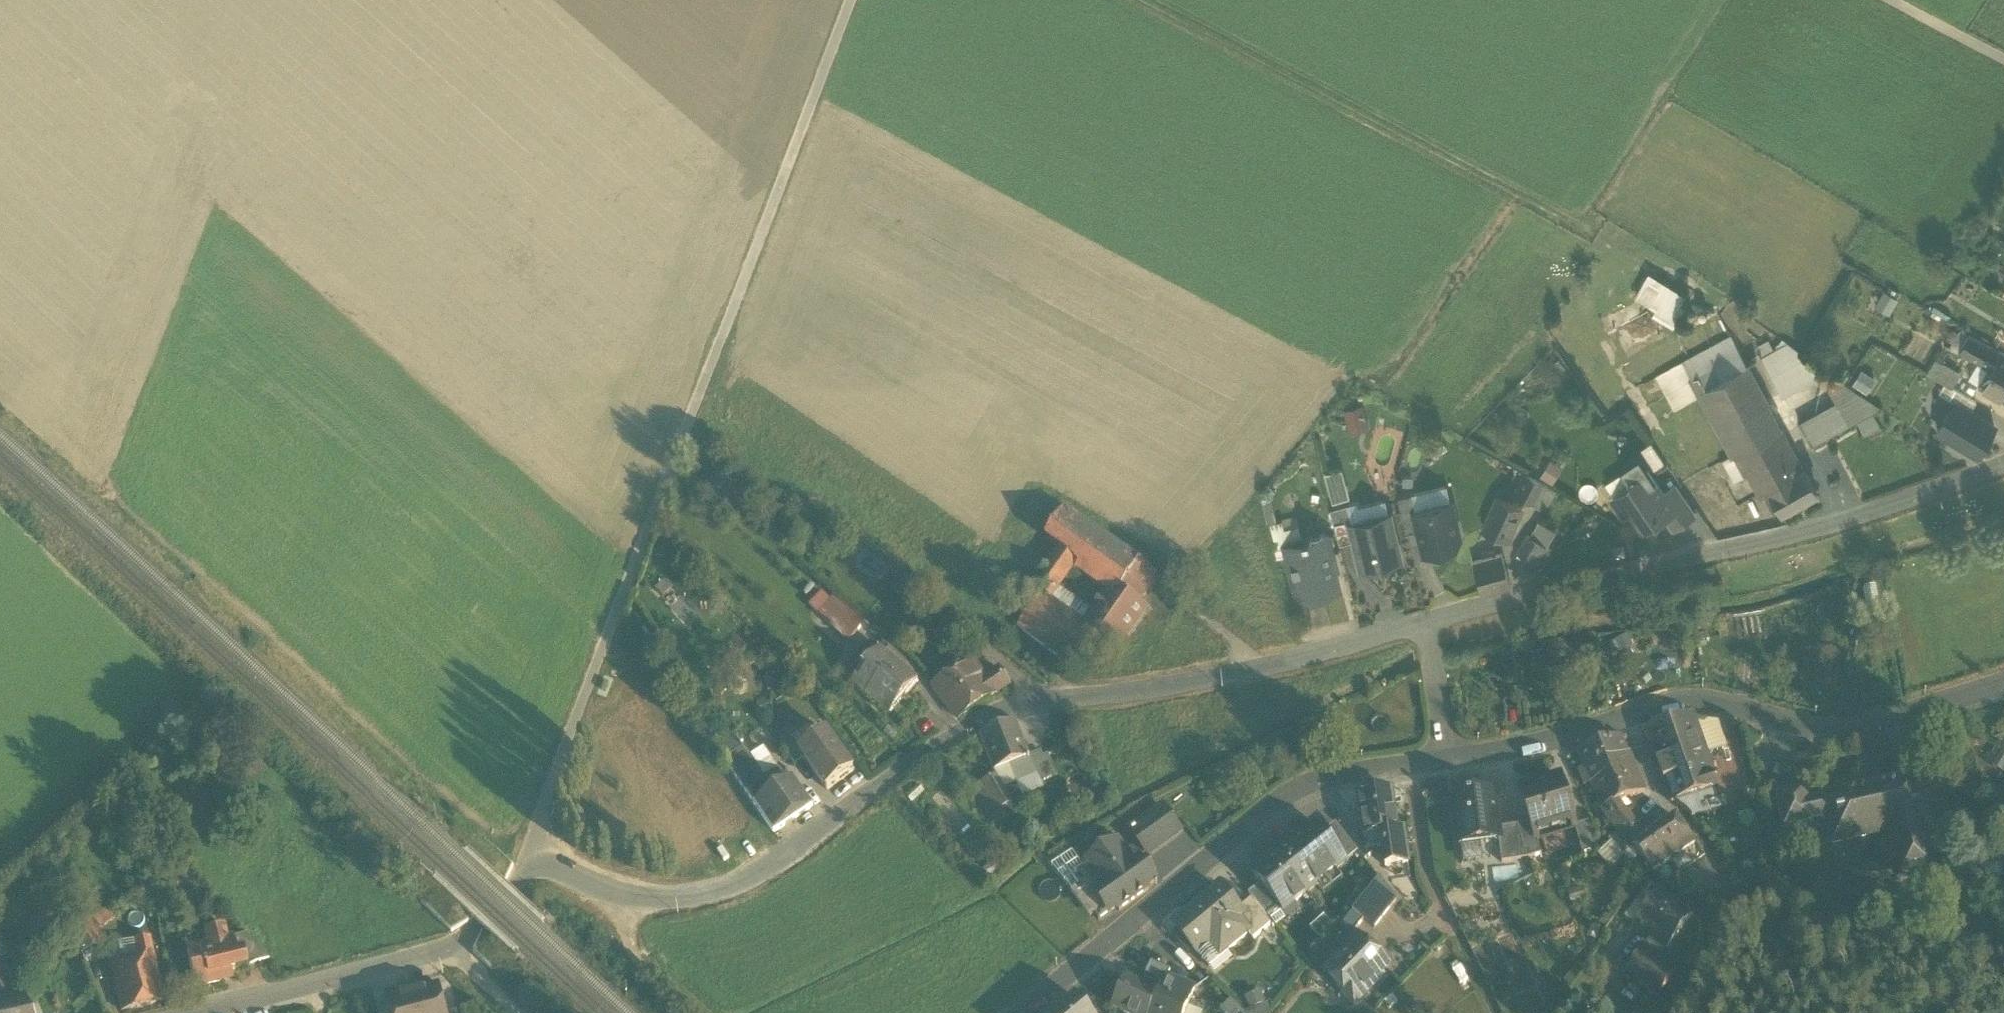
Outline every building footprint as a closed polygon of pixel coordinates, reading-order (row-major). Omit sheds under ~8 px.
[(1652,311),(1673,323),(1688,297),(1644,271),(1631,293),(1654,307),(1652,311)] [(1883,288),(1875,303),(1890,312),(1899,297),(1883,288)] [(1953,344),(1960,348),(1969,332),(1962,328),(1953,344)] [(1979,359),(1990,365),(1999,350),(1969,332),(1960,348),(1979,359)] [(1683,359),(1693,375),(1729,356),(1735,367),(1746,361),(1731,333),(1683,359)] [(1762,353),(1779,383),(1818,361),(1782,336),(1774,347),(1762,353)] [(1999,350),(1990,365),(1980,383),(2002,396),(2003,392),(2003,353),(1999,350)] [(1699,387),(1735,367),(1729,356),(1693,375),(1699,387)] [(1945,383),(1952,387),(1960,373),(1936,358),(1927,372),(1945,383)] [(1693,375),(1683,359),(1655,374),(1674,408),(1702,393),(1699,387),(1693,375)] [(1969,376),(1980,383),(1990,365),(1979,359),(1969,376)] [(1768,400),(1746,361),(1735,367),(1699,387),(1702,393),(1720,426),(1736,417),(1759,405),(1768,400)] [(1861,367),(1852,382),(1866,391),(1875,376),(1861,367)] [(1828,386),(1838,403),(1860,391),(1845,380),(1842,378),(1828,386)] [(1954,402),(1970,411),(1976,401),(1952,387),(1945,383),(1939,393),(1954,402)] [(1882,406),(1860,391),(1838,403),(1801,423),(1812,443),(1857,419),(1873,411),(1882,406)] [(1768,400),(1759,405),(1772,430),(1781,425),(1768,400)] [(1369,424),(1362,402),(1344,408),(1351,430),(1369,424)] [(1938,431),(1977,455),(1994,426),(1970,411),(1954,402),(1938,431)] [(1772,430),(1759,405),(1736,417),(1746,435),(1750,442),(1772,430)] [(1881,425),(1873,411),(1857,419),(1865,433),(1881,425)] [(1720,426),(1730,444),(1746,435),(1736,417),(1720,426)] [(1750,470),(1760,489),(1770,484),(1804,465),(1781,425),(1772,430),(1750,442),(1734,451),(1741,464),(1745,472),(1750,470)] [(1746,435),(1730,444),(1734,451),(1750,442),(1746,435)] [(1745,472),(1734,451),(1721,458),(1733,479),(1745,472)] [(1623,471),(1629,481),(1647,468),(1639,455),(1620,467),(1623,471)] [(1770,484),(1784,508),(1817,489),(1804,465),(1770,484)] [(1328,469),(1332,497),(1349,495),(1345,466),(1328,469)] [(1630,510),(1643,528),(1664,514),(1661,509),(1670,502),(1663,491),(1647,468),(1629,481),(1631,484),(1615,495),(1614,495),(1626,513),(1630,510)] [(1629,481),(1623,471),(1606,482),(1615,495),(1631,484),(1629,481)] [(1516,493),(1533,502),(1544,481),(1526,472),(1516,493)] [(1555,488),(1544,481),(1533,502),(1544,508),(1555,488)] [(1664,514),(1674,528),(1695,513),(1675,484),(1663,491),(1670,502),(1661,509),(1664,514)] [(1398,495),(1406,530),(1418,527),(1413,509),(1416,508),(1411,492),(1398,495)] [(1484,529),(1507,539),(1522,506),(1498,495),(1488,515),(1491,516),(1484,529)] [(1418,527),(1424,551),(1454,544),(1460,534),(1452,500),(1416,508),(1413,509),(1418,527)] [(1331,507),(1340,542),(1355,538),(1351,525),(1353,524),(1348,502),(1331,507)] [(1045,540),(1059,550),(1079,564),(1112,588),(1119,593),(1140,564),(1088,527),(1065,512),(1045,540)] [(1271,520),(1277,540),(1303,532),(1297,512),(1271,520)] [(1355,538),(1362,568),(1401,558),(1390,515),(1353,524),(1351,525),(1355,538)] [(1539,520),(1530,536),(1548,545),(1557,529),(1539,520)] [(1517,553),(1543,567),(1553,548),(1548,545),(1530,536),(1527,534),(1517,553)] [(1286,544),(1299,598),(1338,589),(1325,535),(1309,539),(1309,537),(1303,539),(1303,540),(1286,544)] [(1068,580),(1079,564),(1059,550),(1048,566),(1068,580)] [(1472,560),(1481,593),(1511,586),(1502,552),(1472,560)] [(1112,588),(1086,625),(1097,633),(1096,635),(1117,650),(1145,610),(1135,602),(1154,575),(1145,568),(1140,564),(1119,593),(1112,588)] [(1068,580),(1048,566),(1040,577),(1059,591),(1068,580)] [(1042,593),(1051,600),(1059,591),(1040,577),(1032,588),(1041,595),(1042,593)] [(1072,667),(1096,635),(1097,633),(1086,625),(1051,600),(1042,593),(1041,595),(1017,627),(1072,667)] [(819,616),(847,643),(865,623),(837,599),(819,616)] [(863,651),(872,659),(880,649),(871,641),(863,651)] [(880,649),(872,659),(863,651),(842,676),(851,684),(889,716),(918,681),(880,649)] [(934,687),(958,719),(968,712),(994,695),(994,694),(1008,684),(998,669),(985,679),(975,663),(977,662),(971,651),(948,659),(953,666),(945,671),(949,677),(934,687)] [(1717,788),(1706,753),(1694,719),(1693,715),(1645,729),(1672,802),(1673,801),(1717,788)] [(1716,721),(1694,719),(1706,753),(1725,747),(1716,721)] [(980,734),(995,770),(1011,763),(1029,755),(1014,720),(980,734)] [(805,759),(826,790),(853,771),(826,733),(799,752),(805,759)] [(726,753),(741,744),(736,735),(721,744),(726,753)] [(1578,751),(1591,783),(1612,775),(1606,762),(1627,753),(1621,738),(1578,751)] [(781,747),(795,766),(805,759),(799,752),(791,740),(781,747)] [(793,779),(774,791),(744,747),(726,759),(755,804),(774,831),(813,805),(793,779)] [(1037,774),(1039,780),(1051,775),(1041,750),(1029,755),(1037,774)] [(1591,783),(1602,808),(1617,802),(1643,791),(1627,753),(1606,762),(1612,775),(1591,783)] [(1011,763),(1019,781),(1037,774),(1029,755),(1011,763)] [(983,780),(984,782),(997,803),(1001,808),(1013,801),(996,773),(983,780)] [(1529,821),(1535,840),(1538,839),(1575,828),(1577,827),(1576,826),(1561,777),(1519,789),(1529,821)] [(1893,830),(1905,880),(1939,872),(1916,777),(1859,790),(1859,789),(1852,788),(1845,790),(1839,793),(1840,794),(1823,798),(1823,800),(1808,803),(1812,819),(1827,816),(1833,844),(1893,830)] [(989,809),(997,803),(984,782),(975,787),(989,809)] [(1686,810),(1690,815),(1723,805),(1717,788),(1673,801),(1686,810)] [(1778,795),(1785,827),(1812,821),(1812,819),(1808,803),(1805,788),(1778,795)] [(1360,794),(1365,833),(1397,828),(1390,790),(1360,794)] [(1459,847),(1461,846),(1460,842),(1480,839),(1497,836),(1498,841),(1500,841),(1498,828),(1494,792),(1452,798),(1459,847)] [(1625,837),(1635,826),(1629,818),(1617,802),(1602,808),(1610,823),(1622,833),(1625,837)] [(1001,808),(997,803),(989,809),(996,820),(1005,814),(1001,808)] [(1130,831),(1148,855),(1180,832),(1163,808),(1130,831)] [(1634,815),(1629,818),(1635,826),(1640,823),(1634,815)] [(1633,847),(1653,870),(1695,842),(1676,817),(1651,834),(1649,836),(1633,847)] [(1529,821),(1517,825),(1527,858),(1542,854),(1538,839),(1535,840),(1529,821)] [(1640,823),(1635,826),(1649,836),(1651,834),(1642,821),(1640,823)] [(1335,822),(1323,832),(1336,848),(1348,838),(1335,822)] [(1306,891),(1346,860),(1336,848),(1323,832),(1316,823),(1292,841),(1289,838),(1273,851),(1276,854),(1306,891)] [(1575,828),(1583,854),(1596,850),(1588,823),(1576,826),(1577,827),(1575,828)] [(1501,862),(1527,858),(1517,825),(1498,828),(1500,841),(1498,841),(1501,862)] [(1633,847),(1649,836),(1635,826),(1625,837),(1633,847)] [(1403,827),(1397,828),(1365,833),(1371,847),(1382,846),(1385,866),(1408,863),(1403,827)] [(1336,848),(1346,860),(1358,850),(1348,838),(1336,848)] [(1083,862),(1088,868),(1120,845),(1115,839),(1083,862)] [(1482,859),(1480,839),(1460,842),(1461,846),(1463,861),(1482,859)] [(1092,890),(1109,912),(1116,906),(1119,910),(1150,888),(1149,886),(1154,882),(1155,875),(1149,874),(1145,868),(1145,862),(1139,861),(1137,858),(1132,862),(1120,845),(1088,868),(1091,872),(1087,874),(1083,868),(1072,875),(1072,876),(1079,886),(1075,889),(1082,898),(1092,890)] [(1049,856),(1075,889),(1079,886),(1072,876),(1072,875),(1057,851),(1049,856)] [(1292,903),(1306,891),(1276,854),(1253,873),(1260,882),(1279,906),(1288,898),(1292,903)] [(1364,919),(1374,928),(1396,900),(1379,878),(1353,911),(1364,919)] [(1267,916),(1279,906),(1260,882),(1248,892),(1267,916)] [(1649,884),(1637,899),(1648,907),(1635,925),(1667,948),(1692,915),(1649,884)] [(1178,930),(1197,953),(1207,944),(1217,936),(1227,948),(1248,931),(1248,930),(1234,913),(1238,910),(1237,908),(1219,887),(1210,895),(1208,893),(1186,912),(1191,919),(1192,920),(1184,927),(1183,926),(1178,930)] [(1082,898),(1099,920),(1109,912),(1092,890),(1082,898)] [(1248,931),(1253,938),(1271,924),(1249,898),(1237,908),(1238,910),(1234,913),(1248,930),(1248,931)] [(1288,898),(1279,906),(1283,910),(1292,903),(1288,898)] [(1625,917),(1635,925),(1648,907),(1637,899),(1625,917)] [(1364,919),(1353,911),(1343,923),(1355,930),(1364,919)] [(1191,919),(1186,912),(1172,922),(1178,930),(1183,926),(1184,927),(1192,920),(1191,919)] [(72,934),(81,953),(104,943),(97,928),(103,923),(98,915),(72,934)] [(187,954),(195,987),(225,979),(224,972),(246,966),(243,951),(236,952),(233,939),(226,940),(222,926),(206,930),(210,948),(187,954)] [(1333,982),(1344,992),(1353,983),(1362,992),(1364,990),(1368,990),(1374,984),(1374,980),(1388,965),(1356,933),(1342,947),(1346,951),(1325,972),(1334,981),(1333,982)] [(243,951),(246,966),(268,961),(247,935),(233,939),(236,952),(243,951)] [(1217,936),(1207,944),(1217,956),(1227,948),(1217,936)] [(133,941),(137,957),(152,953),(148,938),(133,941)] [(111,963),(122,1011),(163,1001),(152,953),(137,957),(133,941),(132,941),(113,945),(117,962),(111,963)] [(1627,971),(1660,995),(1675,974),(1643,949),(1627,971)] [(9,957),(22,977),(33,970),(29,964),(20,950),(9,957)] [(12,983),(0,963),(0,991),(12,983)] [(1194,989),(1166,977),(1168,971),(1150,963),(1145,975),(1164,984),(1151,1012),(1185,1012),(1194,989)] [(1145,976),(1141,985),(1158,993),(1162,983),(1145,976)] [(1158,993),(1141,985),(1124,978),(1112,1005),(1128,1012),(1149,1012),(1158,993)] [(12,983),(0,991),(0,999),(4,1005),(24,1001),(12,983)] [(1353,983),(1344,992),(1343,994),(1354,1004),(1368,990),(1364,990),(1362,992),(1353,983)] [(413,994),(418,1012),(444,1012),(438,988),(413,994)] [(1649,993),(1636,1012),(1669,1012),(1673,1008),(1649,993)] [(413,994),(387,1001),(390,1012),(418,1012),(413,994)] [(1075,996),(1055,1012),(1089,1012),(1075,996)] [(1223,1012),(1243,1012),(1231,1000),(1221,1011),(1223,1012)] [(24,1001),(4,1005),(0,1006),(0,1012),(29,1012),(25,1001),(24,1001)]
